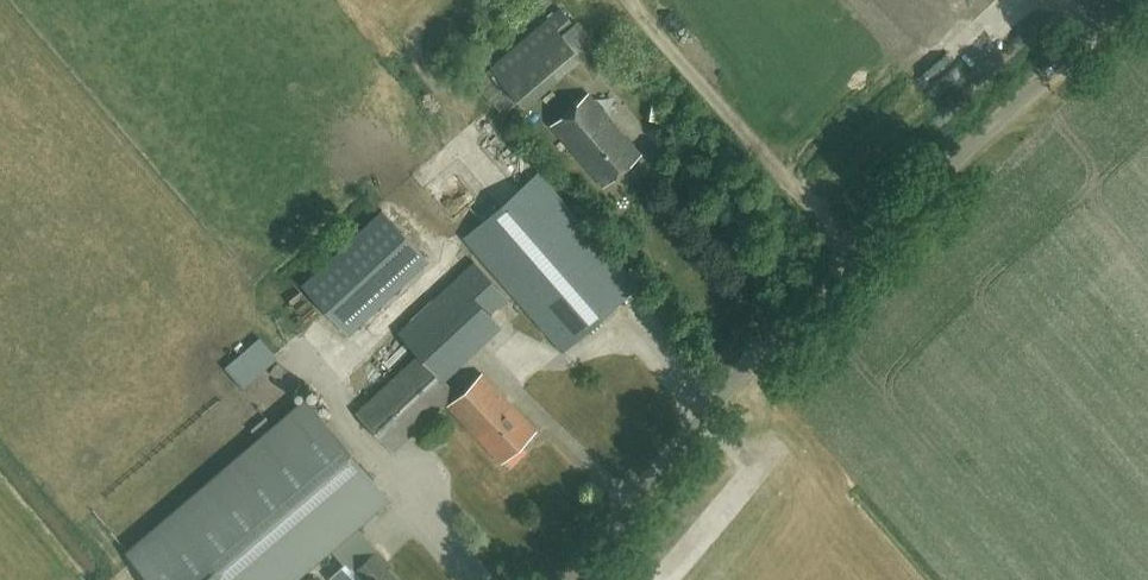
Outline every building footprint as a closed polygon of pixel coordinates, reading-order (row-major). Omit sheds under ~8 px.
[(557,38),(573,24),(560,8),(492,66),(525,104),(577,61),(557,38)] [(603,186),(641,154),(588,93),(551,125),(603,186)] [(563,349),(636,286),(538,173),(465,236),(563,349)] [(465,179),(452,185),(462,206),(475,200),(465,179)] [(348,334),(428,259),(381,210),(302,285),(348,334)] [(491,314),(509,297),(474,261),(397,332),(418,355),(356,412),(392,452),(456,392),(445,379),(502,325),(491,314)] [(537,331),(503,355),(524,385),(558,361),(537,331)] [(402,365),(412,355),(396,337),(386,346),(402,365)] [(234,373),(268,414),(305,385),(287,362),(270,375),(255,356),(234,373)] [(501,461),(535,429),(481,372),(447,404),(501,461)] [(128,554),(150,579),(289,579),(387,496),(306,401),(128,554)] [(386,568),(389,566),(375,551),(356,568),(367,579),(397,579),(386,568)]
